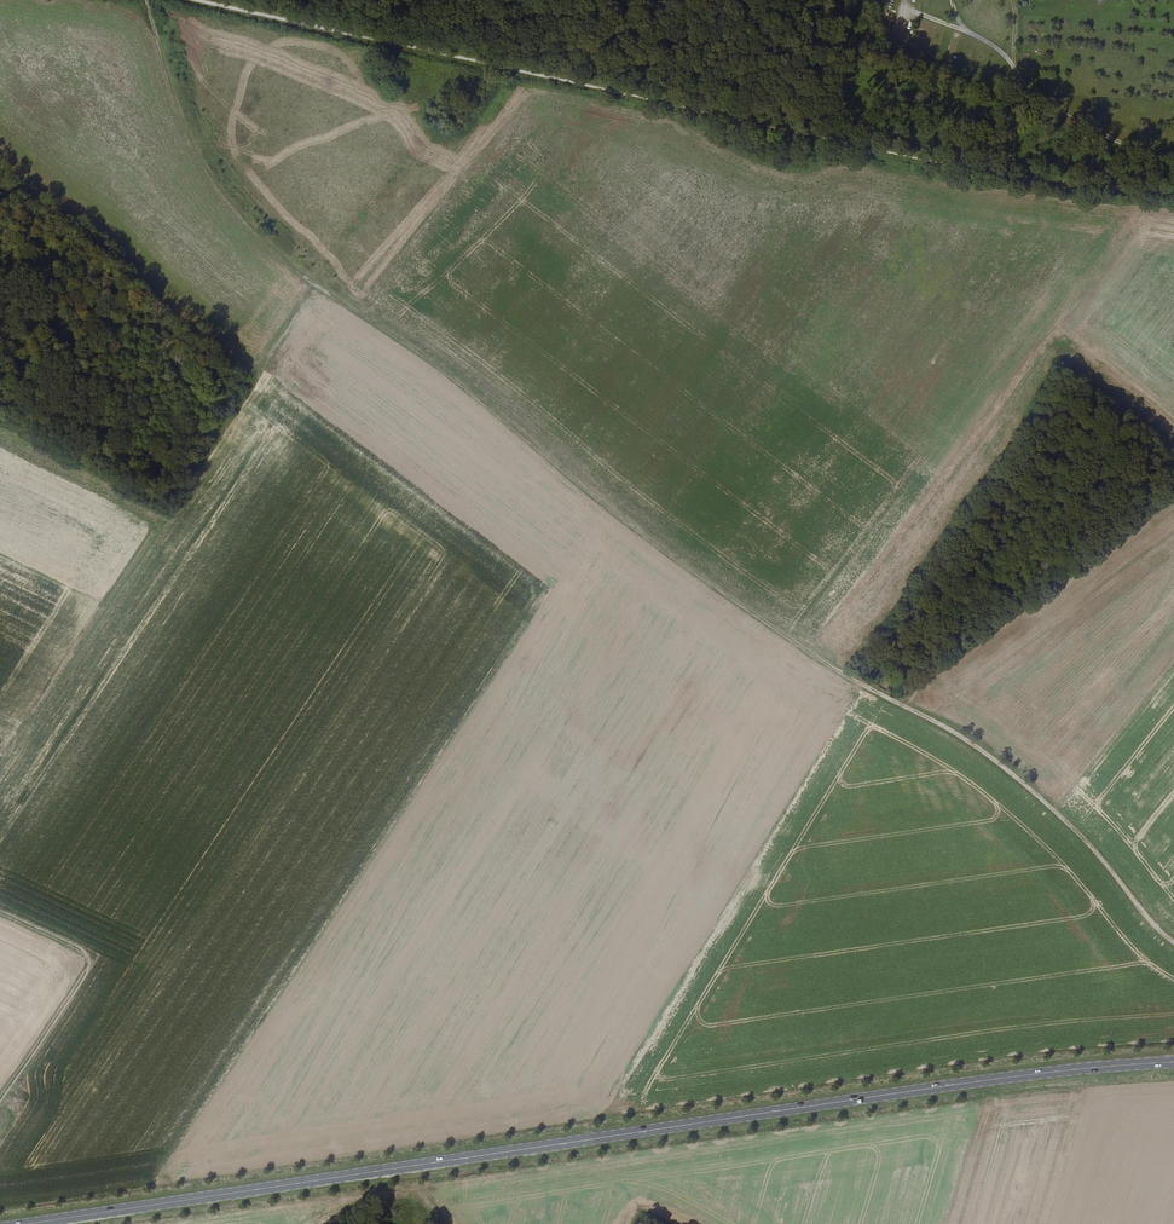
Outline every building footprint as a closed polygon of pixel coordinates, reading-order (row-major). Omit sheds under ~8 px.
[(1112,484),(1107,479),(1104,482),(1109,488),(1112,484)]
